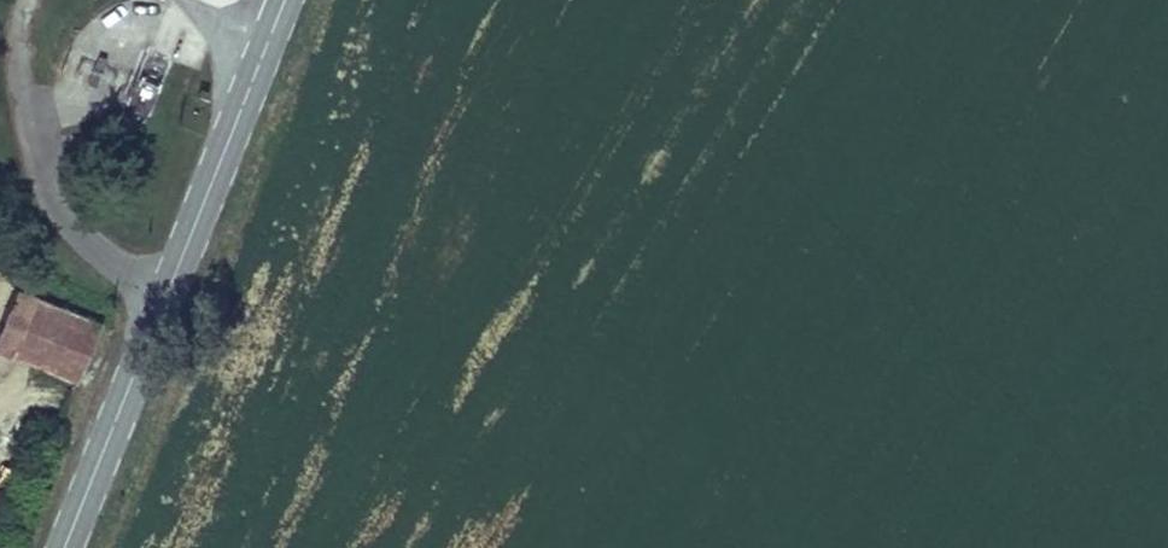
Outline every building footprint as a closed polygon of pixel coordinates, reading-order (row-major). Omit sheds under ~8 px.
[(0,264),(0,361),(10,365),(14,354),(73,380),(76,379),(98,327),(50,305),(15,290),(20,270),(0,264)]
